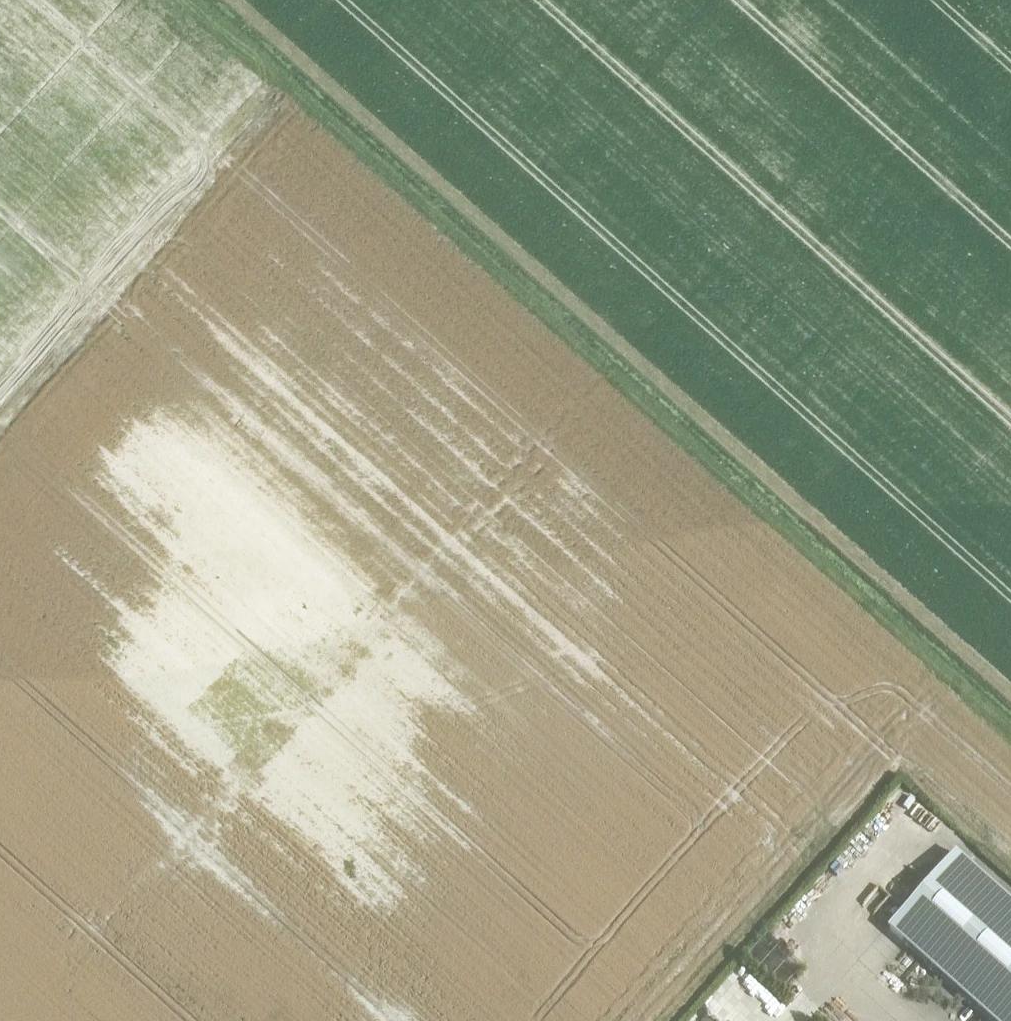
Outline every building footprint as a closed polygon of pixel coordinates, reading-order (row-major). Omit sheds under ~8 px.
[(892,925),(888,929),(991,1020),(1010,1020),(1010,903),(956,854),(892,925)]
